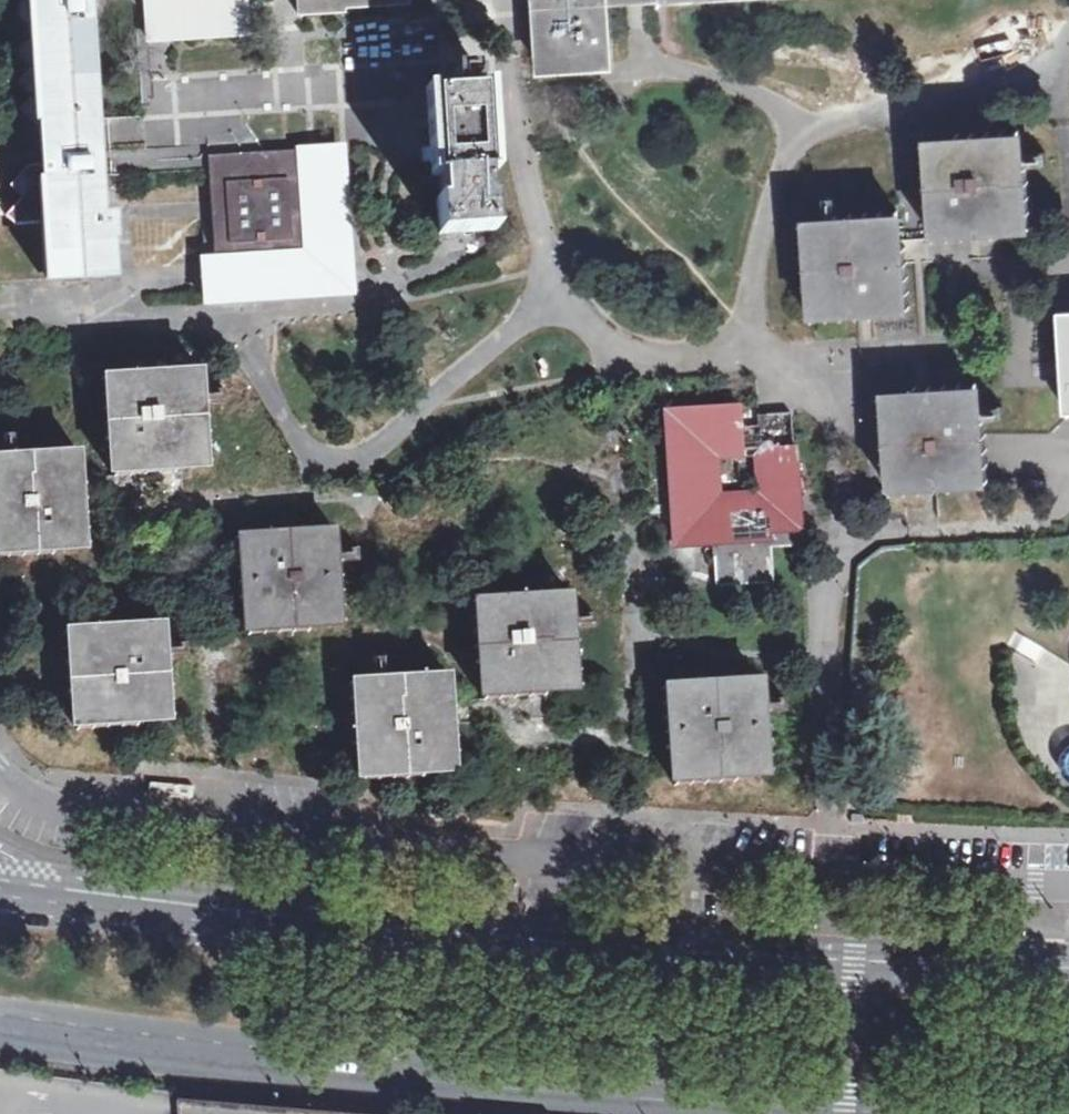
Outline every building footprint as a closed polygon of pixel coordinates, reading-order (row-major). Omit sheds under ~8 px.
[(42,166),(26,167),(9,187),(22,199),(13,209),(22,216),(16,226),(45,224),(49,281),(114,276),(112,238),(115,238),(114,219),(101,220),(95,120),(90,21),(88,0),(29,0),(42,166)] [(247,34),(246,9),(245,0),(147,0),(149,40),(170,39),(247,34)] [(301,17),(339,14),(339,7),(406,3),(406,0),(300,0),(301,17)] [(610,63),(606,0),(537,0),(541,68),(590,65),(610,63)] [(428,87),(432,146),(433,162),(437,230),(496,227),(487,84),(428,87)] [(933,209),(935,239),(981,236),(995,235),(996,235),(995,223),(1000,223),(1001,228),(1032,226),(1028,165),(1021,166),(1019,130),(959,134),(959,145),(954,145),(954,141),(923,143),(926,203),(939,203),(939,208),(933,209)] [(432,146),(425,147),(421,154),(422,163),(431,162),(433,162),(432,146)] [(203,257),(205,294),(343,285),(337,190),(343,190),(340,148),(265,153),(209,156),(210,169),(212,202),(215,257),(203,257)] [(894,242),(900,242),(898,211),(837,214),(837,222),(801,224),(804,284),(817,284),(817,289),(812,289),(814,320),(857,318),(874,317),(874,304),(879,304),(880,310),(911,308),(908,262),(907,249),(907,247),(894,248),(894,242)] [(1057,316),(1060,362),(1062,378),(1068,377),(1068,316),(1057,316)] [(208,404),(194,404),(194,398),(201,398),(199,368),(138,371),(138,382),(133,383),(133,378),(102,380),(106,441),(118,440),(118,446),(113,446),(115,477),(176,473),(175,461),(180,461),(181,466),(211,464),(208,404)] [(891,462),(893,493),(953,489),(953,477),(958,476),(959,482),(990,480),(987,435),(986,419),(979,419),(976,383),(932,386),(916,387),(917,398),(911,398),(911,394),(880,396),(884,457),(896,456),(896,461),(891,462)] [(771,580),(768,545),(800,543),(792,413),(757,415),(758,427),(744,428),(743,408),(667,413),(670,455),(675,546),(717,543),(719,583),(771,580)] [(17,464),(9,464),(9,460),(0,460),(0,558),(1,558),(54,555),(53,543),(59,542),(59,547),(90,546),(87,501),(86,485),(74,485),(74,480),(79,480),(77,448),(16,452),(17,464)] [(342,561),(330,562),(329,555),(335,554),(335,550),(333,526),(272,529),(273,542),(267,542),(267,537),(236,539),(239,583),(240,598),(240,600),(252,599),(252,604),(247,605),(249,635),(310,631),(309,619),(314,619),(315,624),(346,622),(342,561)] [(577,627),(566,627),(566,623),(570,622),(568,590),(508,594),(508,607),(503,607),(502,601),(471,604),(475,664),(487,664),(488,669),(482,669),(484,701),(545,697),(544,684),(550,684),(550,690),(552,690),(581,688),(577,627)] [(164,657),(155,658),(155,651),(163,650),(163,646),(161,620),(116,623),(102,624),(101,624),(102,637),(96,637),(96,631),(65,633),(68,694),(80,693),(81,699),(75,700),(77,730),(138,726),(137,714),(143,714),(143,719),(174,718),(170,657),(164,657)] [(386,683),(386,687),(381,687),(380,683),(350,685),(353,746),(365,745),(366,750),(360,750),(362,781),(424,778),(423,765),(428,765),(429,770),(460,768),(457,724),(456,712),(456,709),(456,707),(444,708),(443,703),(449,703),(447,672),(386,676),(386,683)] [(768,712),(756,713),(755,707),(761,706),(759,677),(698,681),(698,692),(693,693),(693,687),(662,689),(665,733),(665,744),(666,750),(678,749),(679,755),(673,755),(675,786),(736,782),(735,770),(740,770),(740,775),(772,773),(770,742),(769,729),(768,712)] [(736,946),(736,936),(712,935),(712,940),(711,945),(736,946)] [(994,1004),(971,1003),(970,1011),(994,1012),(994,1007),(994,1004)] [(1037,1009),(1037,1005),(1010,1004),(1010,1012),(1037,1013),(1037,1009)] [(181,1099),(182,1113),(360,1113),(181,1099)]
